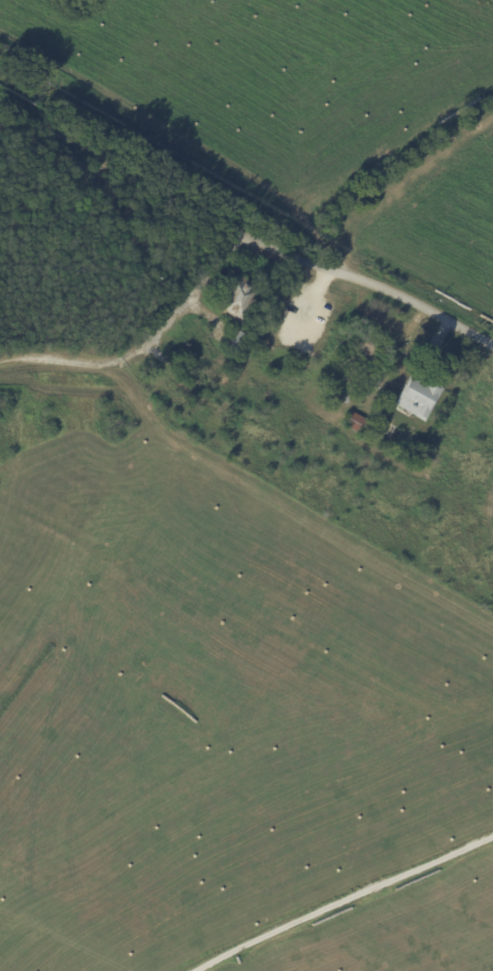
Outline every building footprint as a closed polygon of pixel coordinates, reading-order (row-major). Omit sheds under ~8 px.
[(231,320),(218,312),(239,275),(266,290),(244,328),(231,320)] [(377,353),(374,360),(347,346),(354,331),(381,345),(377,353)] [(380,379),(374,390),(364,384),(372,369),(382,374),(380,379)] [(410,377),(424,385),(427,380),(441,388),(423,421),(410,414),(408,418),(389,408),(407,375),(410,377)] [(339,396),(334,406),(324,400),(329,390),(339,396)] [(357,416),(368,422),(360,436),(340,425),(348,411),(357,416)]
